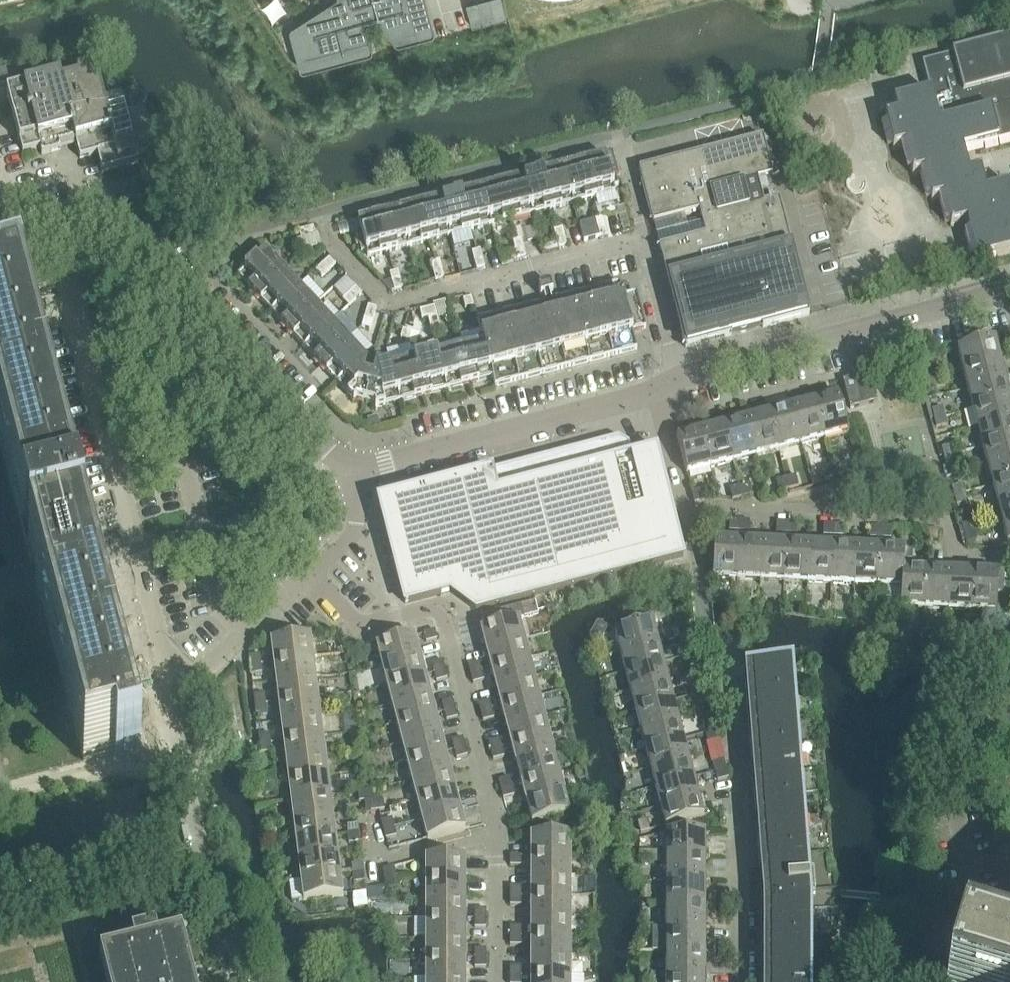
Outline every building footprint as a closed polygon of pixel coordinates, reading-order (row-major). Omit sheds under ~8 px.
[(423,0),(345,0),(294,33),(293,33),(293,34),(292,34),(292,35),(292,36),(292,37),(292,38),(299,67),(300,67),(300,68),(300,69),(301,69),(301,70),(302,70),(303,70),(304,71),(305,71),(305,70),(370,53),(371,53),(371,52),(372,52),(372,51),(373,51),(373,50),(373,49),(373,48),(373,47),(364,14),(375,11),(392,37),(426,29),(426,28),(427,28),(428,27),(428,26),(429,26),(429,25),(429,24),(429,23),(423,0)] [(477,0),(466,4),(472,27),(484,24),(477,0)] [(490,0),(479,0),(477,0),(484,24),(495,20),(490,0)] [(502,0),(490,0),(495,20),(507,17),(502,0)] [(922,63),(930,93),(893,103),(894,103),(877,107),(881,120),(885,119),(893,149),(905,146),(912,175),(924,172),(931,201),(943,198),(951,227),(971,222),(973,230),(968,231),(976,262),(1009,253),(1009,187),(1009,186),(986,193),(980,171),(969,174),(963,152),(996,143),(1009,140),(1009,38),(952,53),(952,55),(922,63)] [(0,72),(0,85),(27,77),(24,66),(0,72)] [(77,76),(78,80),(62,85),(60,78),(7,92),(23,154),(40,150),(42,156),(46,155),(60,151),(59,145),(75,141),(80,160),(97,155),(102,173),(138,163),(136,157),(154,152),(142,108),(147,104),(133,88),(122,99),(104,104),(96,71),(77,76)] [(763,138),(639,170),(653,224),(699,212),(705,235),(659,247),(668,282),(685,348),(809,316),(792,251),(779,200),(764,204),(757,177),(772,173),(763,138)] [(584,162),(594,199),(615,194),(614,188),(618,187),(614,168),(609,169),(606,156),(584,162)] [(584,162),(564,167),(573,204),(594,199),(584,162)] [(564,167),(543,173),(553,210),(573,204),(564,167)] [(543,173),(523,178),(532,215),(553,210),(543,173)] [(523,178),(502,183),(512,221),(532,215),(523,178)] [(502,183),(482,189),(491,226),(512,221),(502,183)] [(482,189),(461,194),(471,231),(491,226),(482,189)] [(461,194),(441,199),(450,237),(471,231),(461,194)] [(441,199),(420,205),(430,242),(450,237),(441,199)] [(420,205),(400,210),(409,247),(430,242),(420,205)] [(400,210),(379,216),(389,253),(409,247),(400,210)] [(361,234),(356,235),(361,254),(366,252),(367,258),(389,253),(379,216),(358,221),(361,234)] [(603,218),(595,221),(597,229),(606,227),(603,218)] [(606,227),(597,229),(599,238),(608,236),(606,227)] [(313,228),(299,232),(301,240),(316,237),(313,228)] [(554,231),(556,240),(565,238),(562,229),(554,231)] [(567,246),(565,238),(556,240),(558,248),(567,246)] [(521,240),(513,242),(515,251),(524,248),(521,240)] [(524,248),(515,251),(517,259),(526,257),(524,248)] [(480,250),(472,253),(474,261),(483,259),(480,250)] [(241,273),(237,277),(249,290),(254,295),(259,291),(271,279),(282,269),(265,251),(255,260),(251,256),(240,266),(244,271),(241,273)] [(322,265),(328,272),(335,266),(329,259),(322,265)] [(483,259),(474,261),(476,270),(485,268),(483,259)] [(439,261),(431,263),(433,272),(441,270),(439,261)] [(322,265),(316,271),(322,278),(328,272),(322,265)] [(259,291),(254,295),(261,303),(271,313),(275,309),(288,297),(299,287),(282,269),(271,279),(259,291)] [(441,270),(433,272),(435,281),(444,278),(441,270)] [(398,272),(389,274),(392,283),(400,280),(398,272)] [(400,280),(392,283),(394,291),(403,289),(400,280)] [(545,303),(477,320),(480,333),(483,341),(484,341),(488,358),(491,368),(492,373),(493,378),(492,378),(495,387),(637,350),(632,333),(646,329),(637,294),(623,297),(619,284),(552,301),(550,294),(553,293),(551,287),(549,284),(546,282),(543,282),(540,284),(539,287),(539,290),(540,297),(543,296),(545,303)] [(275,309),(271,313),(281,324),(287,331),(292,326),(304,315),(315,305),(299,287),(288,297),(275,309)] [(356,288),(349,294),(355,301),(362,295),(356,288)] [(32,567),(33,570),(34,572),(82,758),(83,762),(113,755),(115,762),(140,756),(138,748),(134,734),(133,730),(126,704),(125,700),(118,674),(117,670),(111,644),(109,639),(103,614),(102,609),(95,583),(94,579),(91,568),(93,567),(92,566),(99,564),(85,509),(88,509),(87,506),(75,509),(68,482),(65,468),(64,464),(57,438),(56,434),(49,407),(48,403),(41,377),(40,373),(33,347),(32,343),(25,317),(24,313),(21,299),(19,291),(0,296),(0,443),(32,567)] [(349,294),(343,301),(348,307),(355,301),(349,294)] [(471,298),(463,300),(465,309),(473,307),(471,298)] [(292,326),(287,331),(294,338),(304,348),(308,344),(321,333),(332,322),(315,305),(304,315),(292,326)] [(368,307),(364,319),(373,322),(376,309),(368,307)] [(434,308),(420,312),(422,320),(428,319),(436,316),(434,308)] [(436,316),(428,319),(432,336),(441,334),(436,316)] [(364,319),(362,328),(370,330),(373,322),(364,319)] [(308,344),(304,348),(315,360),(320,366),(324,363),(337,350),(348,340),(332,322),(321,333),(308,344)] [(403,330),(400,339),(409,341),(411,333),(403,330)] [(324,363),(320,366),(326,373),(336,384),(341,380),(353,369),(365,358),(348,340),(337,350),(324,363)] [(483,341),(460,347),(464,364),(468,379),(470,384),(477,382),(492,378),(493,378),(492,373),(491,368),(488,358),(484,341),(483,341)] [(995,341),(957,350),(962,371),(1000,361),(995,341)] [(460,347),(437,353),(441,370),(445,385),(446,390),(461,386),(470,384),(468,379),(464,364),(460,347)] [(437,353),(413,359),(418,375),(422,391),(423,396),(432,394),(446,390),(445,385),(441,370),(437,353)] [(341,380),(336,384),(348,397),(353,402),(356,400),(365,403),(368,393),(371,382),(376,366),(370,364),(365,358),(353,369),(341,380)] [(413,359),(390,365),(394,381),(398,397),(400,402),(414,399),(423,396),(422,391),(418,375),(413,359)] [(1000,361),(962,371),(967,390),(1005,380),(1000,361)] [(368,393),(365,403),(374,405),(375,409),(383,407),(400,402),(398,397),(394,381),(390,365),(382,367),(376,366),(371,382),(368,393)] [(932,369),(921,372),(923,381),(934,378),(932,369)] [(870,374),(843,381),(850,409),(877,402),(870,374)] [(934,378),(923,381),(926,390),(937,387),(934,378)] [(967,390),(972,409),(1009,399),(1005,380),(967,390)] [(814,401),(824,439),(848,433),(838,395),(814,401)] [(972,409),(977,428),(1009,420),(1009,399),(972,409)] [(814,401),(791,407),(801,445),(824,439),(814,401)] [(791,407),(769,413),(778,451),(801,445),(791,407)] [(942,408),(931,411),(934,419),(944,417),(942,408)] [(769,413),(746,419),(756,457),(778,451),(769,413)] [(377,417),(367,420),(370,429),(379,426),(377,417)] [(944,417),(934,419),(936,428),(947,426),(944,417)] [(746,419),(723,425),(733,463),(756,457),(746,419)] [(977,428),(982,448),(1009,441),(1009,420),(977,428)] [(723,425),(700,431),(710,469),(733,463),(723,425)] [(700,431),(677,437),(687,475),(710,469),(700,431)] [(389,506),(382,517),(385,530),(405,604),(408,603),(422,600),(440,595),(449,593),(451,594),(476,611),(497,606),(504,604),(592,581),(597,580),(641,568),(647,567),(682,557),(683,557),(656,451),(631,458),(628,445),(618,439),(491,473),(409,494),(393,499),(389,506)] [(982,448),(987,467),(1009,461),(1009,441),(982,448)] [(952,446),(941,449),(944,458),(954,455),(952,446)] [(954,455),(944,458),(946,467),(957,464),(954,455)] [(987,467),(992,486),(1009,482),(1009,461),(987,467)] [(841,464),(831,467),(834,478),(844,475),(841,464)] [(831,467),(822,469),(824,480),(834,478),(831,467)] [(786,479),(789,490),(798,487),(796,476),(786,479)] [(786,479),(776,481),(779,492),(789,490),(786,479)] [(992,486),(997,506),(1009,502),(1009,482),(992,486)] [(739,487),(742,498),(752,495),(749,484),(739,487)] [(962,485),(951,488),(954,496),(964,494),(962,485)] [(739,487),(730,489),(732,500),(742,498),(739,487)] [(701,491),(692,493),(694,504),(704,501),(701,491)] [(964,494),(954,496),(956,505),(967,503),(964,494)] [(997,506),(1002,525),(1009,523),(1009,502),(997,506)] [(730,521),(729,532),(739,532),(740,521),(730,521)] [(740,521),(739,532),(749,533),(750,522),(740,521)] [(777,523),(776,534),(786,535),(787,523),(777,523)] [(787,523),(786,535),(796,535),(797,524),(787,523)] [(972,523),(961,526),(964,535),(975,532),(972,523)] [(824,525),(823,536),(833,537),(834,526),(824,525)] [(834,526),(833,537),(843,537),(844,526),(834,526)] [(871,527),(870,539),(880,539),(881,528),(871,527)] [(881,528),(880,539),(890,539),(891,528),(881,528)] [(918,530),(918,541),(928,541),(928,530),(918,530)] [(928,530),(928,541),(938,542),(938,531),(928,530)] [(975,532),(964,535),(966,544),(977,541),(975,532)] [(714,540),(712,579),(737,580),(739,541),(714,540)] [(739,541),(737,580),(760,581),(762,542),(739,541)] [(762,542),(760,581),(784,582),(786,543),(762,542)] [(786,543),(784,582),(807,583),(809,544),(786,543)] [(809,544),(807,583),(831,584),(833,545),(809,544)] [(833,545),(831,584),(854,586),(856,547),(833,545)] [(856,547),(854,586),(878,587),(880,548),(856,547)] [(880,548),(878,587),(901,588),(903,569),(904,549),(880,548)] [(901,588),(900,608),(925,609),(926,570),(903,569),(901,588)] [(926,570),(925,609),(948,610),(950,571),(926,570)] [(950,571),(948,610),(972,611),(973,572),(950,571)] [(981,621),(1005,623),(1006,598),(1009,598),(1009,576),(998,576),(998,573),(973,572),(972,611),(982,611),(981,621)] [(518,620),(481,630),(486,649),(523,639),(518,620)] [(653,623),(615,633),(620,653),(658,644),(653,623)] [(680,639),(691,636),(689,627),(678,630),(680,639)] [(434,631),(424,634),(426,643),(437,640),(434,631)] [(271,642),(273,662),(312,657),(310,637),(271,642)] [(419,656),(414,637),(376,647),(381,666),(419,656)] [(960,637),(960,649),(970,649),(971,638),(960,637)] [(971,638),(970,649),(980,650),(981,638),(971,638)] [(529,659),(523,639),(486,649),(491,669),(529,659)] [(658,644),(620,653),(625,673),(663,663),(658,644)] [(693,645),(683,648),(685,657),(696,654),(693,645)] [(696,654),(685,657),(687,666),(698,663),(696,654)] [(249,657),(250,666),(261,665),(260,656),(249,657)] [(424,676),(419,656),(381,666),(387,686),(424,676)] [(273,662),(276,682),(315,677),(312,657),(273,662)] [(534,678),(529,659),(491,669),(496,688),(534,678)] [(810,909),(815,909),(815,903),(810,904),(810,900),(810,896),(815,896),(813,875),(808,875),(791,665),(764,667),(764,659),(747,660),(748,669),(747,669),(748,684),(745,684),(747,707),(750,707),(751,721),(752,721),(752,722),(751,722),(752,737),(749,737),(751,760),(754,760),(755,774),(756,774),(756,775),(755,775),(756,789),(754,789),(755,813),(758,812),(759,826),(760,826),(760,828),(759,828),(760,842),(758,842),(760,865),(762,865),(763,879),(764,879),(764,880),(763,880),(765,898),(766,898),(766,899),(762,899),(762,906),(763,910),(766,910),(766,911),(765,911),(765,925),(763,925),(763,948),(765,948),(765,963),(766,963),(766,964),(765,964),(765,978),(763,978),(763,981),(810,981),(810,909)] [(442,662),(432,664),(434,674),(445,671),(442,662)] [(479,663),(468,666),(471,675),(482,672),(479,663)] [(663,663),(625,673),(630,692),(668,682),(663,663)] [(261,665),(250,666),(251,675),(262,674),(261,665)] [(445,671),(434,674),(436,682),(447,679),(445,671)] [(484,681),(482,672),(471,675),(473,684),(484,681)] [(424,676),(387,686),(392,705),(429,695),(424,676)] [(276,682),(278,702),(317,697),(315,677),(276,682)] [(496,688),(501,708),(539,698),(534,678),(496,688)] [(668,682),(630,692),(635,711),(673,701),(668,682)] [(703,684),(693,687),(695,696),(706,693),(703,684)] [(706,693),(695,696),(697,705),(708,702),(706,693)] [(254,696),(255,705),(266,704),(265,695),(254,696)] [(429,695),(392,705),(397,724),(434,715),(429,695)] [(317,697),(278,702),(281,722),(320,717),(317,697)] [(539,698),(501,708),(506,727),(544,717),(539,698)] [(442,703),(444,712),(455,709),(453,701),(442,703)] [(478,704),(481,713),(491,710),(489,701),(478,704)] [(673,701),(635,711),(640,730),(678,721),(673,701)] [(266,704),(255,705),(256,715),(267,713),(266,704)] [(455,709),(444,712),(446,721),(457,718),(455,709)] [(491,710),(481,713),(483,722),(494,719),(491,710)] [(397,724),(402,744),(440,734),(434,715),(397,724)] [(281,722),(283,742),(322,737),(320,717),(281,722)] [(544,717),(506,727),(511,746),(549,736),(544,717)] [(678,721),(640,730),(645,750),(683,740),(678,721)] [(714,722),(703,725),(705,734),(716,731),(714,722)] [(716,731),(705,734),(707,743),(718,740),(716,731)] [(440,734),(402,744),(407,763),(445,753),(440,734)] [(259,736),(260,745),(271,744),(270,735),(259,736)] [(554,756),(549,736),(511,746),(516,766),(554,756)] [(283,742),(286,762),(325,757),(322,737),(283,742)] [(452,741),(454,750),(465,748),(463,739),(452,741)] [(499,740),(488,743),(491,752),(502,749),(499,740)] [(683,740),(645,750),(650,769),(688,759),(683,740)] [(271,744),(260,745),(261,754),(272,753),(271,744)] [(465,748),(454,750),(456,759),(467,757),(465,748)] [(504,758),(502,749),(491,752),(493,761),(504,758)] [(407,763),(412,782),(450,772),(445,753),(407,763)] [(554,756),(516,766),(521,785),(559,775),(554,756)] [(286,762),(288,782),(327,777),(325,757),(286,762)] [(688,759),(650,769),(655,788),(693,778),(688,759)] [(724,761),(713,764),(715,773),(726,770),(724,761)] [(726,770),(715,773),(717,782),(728,779),(726,770)] [(450,772),(412,782),(417,802),(455,792),(450,772)] [(264,775),(265,785),(276,783),(275,774),(264,775)] [(559,775),(521,785),(526,804),(564,794),(559,775)] [(327,777),(288,782),(291,802),(330,797),(327,777)] [(693,778),(655,788),(660,807),(698,798),(693,778)] [(509,779),(499,782),(501,790),(512,787),(509,779)] [(276,783),(265,785),(266,794),(277,792),(276,783)] [(512,787),(501,790),(503,799),(514,797),(512,787)] [(455,792),(417,802),(422,821),(460,811),(455,792)] [(564,794),(526,804),(531,824),(569,815),(564,794)] [(330,797),(291,802),(293,822),(332,817),(330,797)] [(698,798),(660,807),(665,828),(703,818),(698,798)] [(373,801),(375,812),(384,811),(383,799),(373,801)] [(373,801),(364,802),(366,813),(375,812),(373,801)] [(460,811),(422,821),(427,841),(465,831),(460,811)] [(585,811),(574,813),(576,823),(587,820),(585,811)] [(332,817),(293,822),(296,842),(335,837),(332,817)] [(392,819),(381,822),(383,831),(394,828),(392,819)] [(647,821),(638,823),(640,834),(649,832),(647,821)] [(357,825),(346,826),(347,835),(358,834),(357,825)] [(394,828),(383,831),(386,840),(396,837),(394,828)] [(358,834),(347,835),(348,845),(360,843),(358,834)] [(705,834),(666,834),(666,858),(705,858),(705,834)] [(531,836),(531,856),(570,856),(570,836),(531,836)] [(335,837),(296,842),(298,861),(337,857),(335,837)] [(588,837),(577,837),(577,846),(588,846),(588,837)] [(639,853),(639,864),(649,864),(649,853),(639,853)] [(649,864),(659,864),(659,853),(649,853),(649,864)] [(570,876),(570,856),(531,856),(531,876),(570,876)] [(337,857),(298,861),(301,881),(340,876),(337,857)] [(510,866),(521,866),(521,857),(510,857),(510,866)] [(705,858),(666,858),(666,882),(705,882),(705,858)] [(426,859),(426,879),(465,879),(465,859),(426,859)] [(362,864),(351,865),(352,875),(363,873),(362,864)] [(383,870),(385,879),(396,877),(394,868),(383,870)] [(363,873),(352,875),(353,884),(365,882),(363,873)] [(340,876),(301,881),(303,902),(342,897),(340,876)] [(531,876),(531,897),(570,896),(570,876),(531,876)] [(398,886),(396,877),(385,879),(387,888),(398,886)] [(465,879),(426,879),(426,899),(465,899),(465,879)] [(705,882),(666,882),(666,905),(705,905),(705,882)] [(510,888),(510,897),(521,897),(521,888),(510,888)] [(375,890),(366,891),(367,900),(376,900),(375,890)] [(715,895),(715,905),(726,905),(726,895),(715,895)] [(531,897),(531,917),(570,916),(570,896),(531,897)] [(510,897),(510,906),(521,906),(521,897),(510,897)] [(465,919),(465,899),(426,899),(426,919),(465,919)] [(705,905),(666,905),(666,929),(705,929),(705,905)] [(715,905),(715,915),(726,915),(726,905),(715,905)] [(475,910),(475,920),(486,920),(486,910),(475,910)] [(570,937),(570,916),(531,917),(531,937),(570,937)] [(465,939),(465,919),(426,919),(426,939),(465,939)] [(486,920),(475,920),(475,929),(486,929),(486,920)] [(510,928),(510,937),(521,937),(521,928),(510,928)] [(705,929),(666,929),(666,952),(705,952),(705,929)] [(185,981),(188,980),(181,951),(178,952),(175,941),(180,940),(180,941),(182,940),(181,938),(157,944),(155,937),(155,936),(155,934),(131,940),(131,942),(132,942),(134,950),(99,959),(100,961),(103,960),(108,981),(185,981)] [(510,937),(510,946),(521,946),(521,937),(510,937)] [(531,937),(531,957),(570,957),(570,937),(531,937)] [(465,959),(465,939),(426,939),(426,959),(465,959)] [(715,942),(715,952),(726,952),(726,942),(715,942)] [(475,950),(475,959),(486,959),(486,950),(475,950)] [(960,950),(950,981),(1009,981),(1009,965),(960,950)] [(705,952),(666,952),(666,976),(705,976),(705,952)] [(715,952),(715,963),(726,963),(726,952),(715,952)] [(531,957),(531,977),(570,977),(570,957),(531,957)] [(465,979),(465,959),(426,959),(426,979),(465,979)] [(486,969),(486,959),(475,959),(475,969),(486,969)] [(510,967),(510,977),(521,977),(521,967),(510,967)]
